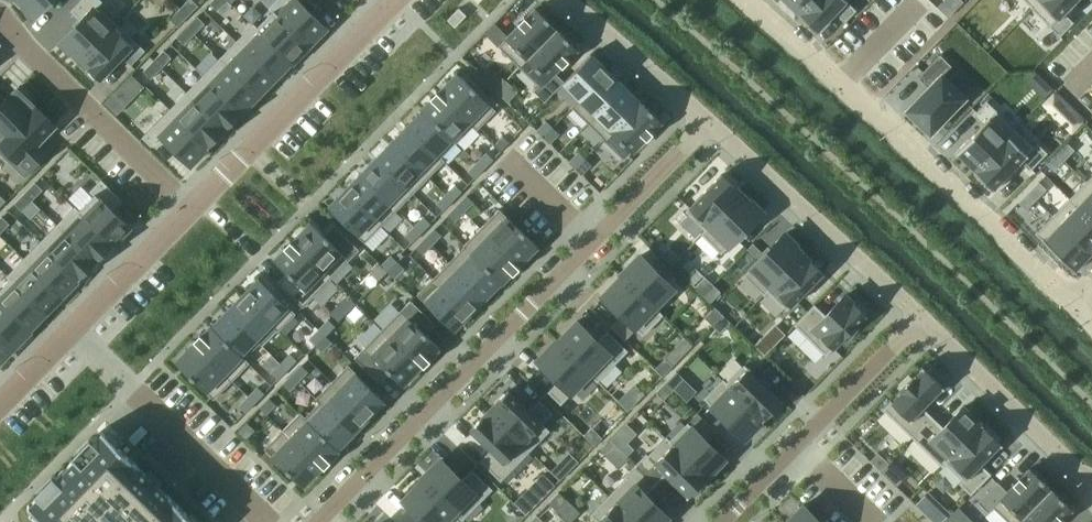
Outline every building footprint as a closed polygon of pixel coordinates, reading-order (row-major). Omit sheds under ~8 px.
[(13,1),(28,16),(31,13),(34,16),(50,0),(14,0),(13,1)] [(60,47),(75,62),(78,59),(79,61),(113,27),(95,9),(102,1),(100,0),(81,0),(71,10),(81,20),(60,42),(63,44),(60,47)] [(181,7),(188,15),(199,5),(194,0),(188,0),(181,7)] [(209,3),(217,10),(227,0),(212,0),(209,3)] [(269,7),(307,44),(324,26),(297,0),(276,0),(269,7)] [(798,13),(797,14),(798,14),(812,0),(784,0),(798,13)] [(798,14),(816,31),(835,12),(845,21),(856,9),(846,0),(812,0),(798,14)] [(937,7),(947,17),(954,9),(944,0),(943,0),(937,7)] [(1030,6),(1030,7),(1031,8),(1039,0),(1024,0),(1030,6)] [(1031,8),(1059,36),(1073,22),(1063,12),(1076,0),(1039,0),(1031,8)] [(181,7),(170,18),(178,25),(188,15),(181,7)] [(253,23),(252,24),(290,61),(307,44),(269,7),(269,8),(272,11),(257,27),(253,23)] [(458,8),(447,19),(455,26),(466,15),(458,8)] [(535,8),(498,46),(517,64),(554,26),(535,8)] [(197,16),(186,26),(194,34),(204,24),(197,16)] [(252,24),(236,41),(274,78),(290,61),(252,24)] [(186,26),(176,37),(184,44),(194,34),(186,26)] [(554,26),(517,64),(538,85),(533,90),(544,101),(562,83),(552,73),(576,48),(554,26)] [(113,27),(79,61),(99,80),(133,46),(113,27)] [(236,41),(219,58),(257,95),(274,78),(236,41)] [(163,50),(153,60),(161,68),(171,58),(163,50)] [(591,54),(563,83),(578,98),(571,106),(572,107),(607,70),(600,63),(591,54)] [(928,88),(906,110),(929,134),(964,97),(942,75),(951,66),(939,54),(917,77),(928,88)] [(219,58),(203,75),(240,112),(257,95),(219,58)] [(153,60),(143,71),(151,78),(161,68),(153,60)] [(607,70),(572,107),(588,123),(623,86),(607,70)] [(457,72),(438,92),(476,130),(495,110),(457,72)] [(203,75),(186,92),(224,129),(240,112),(203,75)] [(498,75),(489,84),(496,90),(505,81),(498,75)] [(35,106),(30,101),(32,99),(18,85),(0,103),(0,142),(35,106)] [(623,86),(588,123),(603,137),(602,138),(603,139),(640,101),(639,100),(638,101),(623,86)] [(1086,119),(1055,90),(1041,104),(1071,133),(1086,119)] [(186,92),(169,109),(207,146),(224,129),(186,92)] [(438,92),(421,109),(422,110),(456,143),(471,127),(475,131),(476,130),(438,92)] [(111,94),(103,102),(116,115),(124,107),(111,94)] [(640,101),(603,139),(624,159),(661,121),(640,101)] [(978,128),(954,153),(956,154),(957,153),(973,169),(972,170),(973,171),(1014,128),(1013,128),(995,111),(996,110),(986,101),(972,115),(982,124),(978,128)] [(0,142),(0,153),(24,177),(49,152),(38,141),(54,124),(35,106),(0,142)] [(169,109),(142,137),(151,146),(161,136),(190,164),(207,146),(169,109)] [(422,110),(406,126),(443,162),(444,160),(441,157),(454,143),(455,144),(456,143),(422,110)] [(546,121),(536,130),(543,136),(552,127),(546,121)] [(406,126),(390,142),(427,178),(443,162),(406,126)] [(552,127),(543,136),(549,143),(558,133),(552,127)] [(1014,128),(973,171),(993,190),(994,189),(993,188),(1020,161),(1030,170),(1047,152),(1037,142),(1033,146),(1014,128)] [(503,136),(494,145),(500,151),(509,142),(503,136)] [(390,142),(375,158),(411,194),(427,178),(390,142)] [(1066,142),(1056,153),(1064,160),(1074,150),(1066,142)] [(578,152),(568,162),(575,168),(584,158),(578,152)] [(486,153),(477,162),(483,168),(493,159),(486,153)] [(1056,153),(1046,163),(1054,171),(1064,160),(1056,153)] [(375,158),(359,175),(396,210),(411,194),(375,158)] [(584,158),(575,168),(581,174),(590,165),(584,158)] [(477,162),(468,172),(474,178),(483,168),(477,162)] [(721,174),(685,211),(704,229),(701,233),(701,234),(740,191),(721,174)] [(359,175),(343,191),(380,226),(396,210),(359,175)] [(74,207),(73,207),(112,245),(129,227),(111,210),(121,200),(101,179),(90,191),(93,194),(78,210),(74,207)] [(1038,181),(1028,192),(1036,199),(1046,189),(1038,181)] [(1069,198),(1091,221),(1091,188),(1085,181),(1069,198)] [(34,182),(24,193),(32,200),(42,190),(34,182)] [(455,185),(446,195),(452,201),(462,191),(455,185)] [(343,191),(328,207),(357,235),(372,219),(379,227),(380,226),(343,191)] [(740,191),(701,234),(721,253),(761,211),(759,209),(761,206),(746,192),(743,194),(740,191)] [(1028,192),(1018,203),(1026,210),(1036,199),(1028,192)] [(24,193),(14,203),(22,211),(32,200),(24,193)] [(446,195),(437,204),(443,211),(452,201),(446,195)] [(467,196),(457,205),(464,211),(473,202),(467,196)] [(1052,215),(1091,252),(1091,251),(1091,221),(1069,198),(1052,215)] [(457,205),(448,215),(454,221),(464,211),(457,205)] [(73,207),(57,224),(95,262),(112,245),(73,207)] [(498,209),(480,227),(518,265),(537,246),(498,209)] [(1052,215),(1035,233),(1074,271),(1075,270),(1074,269),(1091,252),(1052,215)] [(0,217),(0,233),(9,224),(1,216),(0,217)] [(424,217),(415,227),(421,233),(430,223),(424,217)] [(310,222),(292,241),(330,278),(358,249),(333,225),(324,235),(310,222)] [(57,224),(40,241),(79,279),(95,262),(57,224)] [(415,227),(405,236),(412,243),(421,233),(415,227)] [(480,228),(463,244),(502,282),(511,273),(517,266),(518,265),(480,227),(480,228)] [(433,228),(424,238),(431,244),(440,234),(433,228)] [(783,233),(742,275),(763,295),(803,254),(802,253),(801,251),(804,248),(801,245),(788,232),(785,235),(783,233)] [(424,238),(415,247),(421,254),(431,244),(424,238)] [(40,241),(24,258),(62,296),(79,279),(40,241)] [(292,241),(274,259),(287,272),(277,282),(302,306),(330,278),(292,241)] [(464,246),(449,261),(485,297),(500,282),(501,283),(502,282),(463,244),(463,245),(464,246)] [(668,247),(661,254),(671,265),(679,257),(668,247)] [(395,251),(386,260),(392,267),(401,257),(395,251)] [(803,254),(763,295),(767,291),(785,309),(821,272),(803,254)] [(640,256),(620,276),(661,316),(662,315),(655,307),(673,289),(640,256)] [(401,257),(392,267),(398,273),(408,263),(401,257)] [(24,258),(7,276),(45,313),(62,296),(24,258)] [(449,261),(433,278),(469,313),(473,309),(485,297),(449,261)] [(0,289),(0,302),(29,330),(45,313),(7,276),(6,276),(10,280),(0,289)] [(620,276),(602,295),(642,335),(661,316),(620,276)] [(705,277),(694,287),(702,295),(713,284),(705,277)] [(259,278),(242,295),(279,331),(296,314),(259,278)] [(433,278),(417,294),(453,330),(469,313),(433,278)] [(713,284),(702,295),(710,302),(720,292),(713,284)] [(813,304),(793,324),(825,355),(842,337),(842,338),(843,337),(846,340),(858,328),(854,325),(857,322),(865,314),(864,313),(867,310),(856,299),(853,302),(852,301),(851,301),(844,294),(824,315),(816,307),(813,304)] [(242,295),(226,311),(264,347),(279,331),(242,295)] [(410,300),(382,329),(420,366),(439,347),(425,334),(435,324),(410,300)] [(12,347),(29,330),(0,302),(0,335),(12,347)] [(714,307),(704,317),(712,325),(722,314),(714,307)] [(211,325),(210,326),(248,363),(264,347),(226,311),(212,326),(211,325)] [(722,314),(712,325),(720,333),(730,322),(724,316),(722,314)] [(328,320),(320,328),(326,335),(335,326),(328,320)] [(557,340),(556,341),(597,381),(617,361),(609,354),(620,343),(607,331),(597,342),(576,321),(557,340)] [(210,326),(193,343),(231,380),(248,363),(210,326)] [(382,329),(354,358),(379,382),(389,372),(402,385),(420,366),(382,329)] [(12,347),(0,335),(0,360),(12,347)] [(312,335),(303,345),(309,351),(319,342),(312,335)] [(761,337),(754,345),(764,355),(772,348),(761,337)] [(556,341),(537,361),(558,381),(547,392),(560,404),(589,375),(597,382),(597,381),(556,341)] [(319,342),(309,351),(316,357),(325,348),(319,342)] [(193,343),(175,362),(213,399),(231,380),(193,343)] [(290,354),(281,364),(287,370),(296,361),(290,354)] [(664,358),(654,369),(662,377),(672,366),(664,358)] [(281,364),(271,374),(278,380),(287,370),(281,364)] [(301,364),(291,374),(298,380),(307,370),(301,364)] [(348,365),(331,383),(367,418),(384,400),(378,395),(348,365)] [(723,379),(722,380),(762,420),(782,400),(781,398),(780,400),(779,400),(749,370),(750,368),(749,367),(747,368),(744,365),(726,383),(723,379)] [(890,401),(883,409),(912,437),(931,418),(921,409),(941,388),(942,389),(944,388),(922,366),(920,368),(921,369),(915,375),(915,374),(911,378),(908,375),(897,387),(901,390),(891,400),(890,398),(888,400),(890,401)] [(676,371),(666,382),(673,389),(684,379),(676,371)] [(291,374),(282,383),(288,389),(298,380),(291,374)] [(722,380),(703,398),(744,438),(762,420),(722,380)] [(666,382),(655,392),(663,400),(673,389),(666,382)] [(331,383),(316,399),(352,433),(367,418),(331,383)] [(257,387),(248,397),(254,403),(264,393),(257,387)] [(496,403),(489,410),(530,450),(549,431),(541,423),(552,413),(539,400),(529,411),(508,390),(496,403)] [(248,397),(239,407),(245,413),(254,403),(248,397)] [(268,397),(259,407),(266,413),(275,404),(268,397)] [(300,412),(299,413),(337,450),(338,450),(337,449),(352,433),(316,399),(302,414),(300,412)] [(931,418),(912,437),(942,465),(946,461),(981,425),(963,407),(942,428),(931,418)] [(482,417),(469,430),(490,450),(480,461),(500,481),(530,450),(489,410),(482,417)] [(299,413),(282,430),(321,467),(337,450),(299,413)] [(666,437),(665,438),(706,477),(707,476),(708,474),(724,459),(701,436),(711,426),(697,413),(687,423),(670,441),(666,437)] [(981,425),(946,461),(965,479),(961,483),(970,492),(988,474),(979,465),(999,445),(1000,446),(1002,444),(998,441),(1001,438),(986,423),(983,426),(981,425)] [(26,505),(43,521),(196,521),(167,494),(118,446),(123,441),(121,440),(117,445),(101,429),(99,431),(28,504),(26,505)] [(596,429),(586,440),(593,448),(604,437),(596,429)] [(619,429),(609,440),(617,447),(627,437),(619,429)] [(282,430),(264,449),(266,450),(276,461),(302,486),(321,467),(282,430)] [(646,455),(635,467),(654,485),(665,474),(686,495),(685,496),(686,498),(706,477),(665,438),(647,457),(646,455)] [(609,440),(599,450),(607,458),(617,447),(609,440)] [(440,460),(421,480),(462,520),(492,489),(471,469),(461,480),(440,460)] [(558,463),(550,471),(560,480),(568,472),(558,463)] [(609,496),(635,521),(662,521),(667,517),(645,495),(654,485),(635,467),(625,476),(627,478),(609,496)] [(978,503),(989,514),(995,509),(1008,521),(1017,521),(1050,488),(1030,468),(1006,492),(997,483),(978,503)] [(402,499),(423,520),(420,521),(452,521),(458,517),(461,521),(462,520),(421,480),(402,499)] [(1017,521),(1058,521),(1071,508),(1050,488),(1017,521)] [(558,491),(547,502),(555,510),(566,499),(558,491)] [(521,495),(514,502),(526,514),(534,506),(521,495)] [(590,515),(597,521),(635,521),(609,496),(590,515)] [(785,521),(820,521),(802,504),(785,521)] [(948,517),(953,521),(969,521),(970,521),(957,508),(948,517)]
